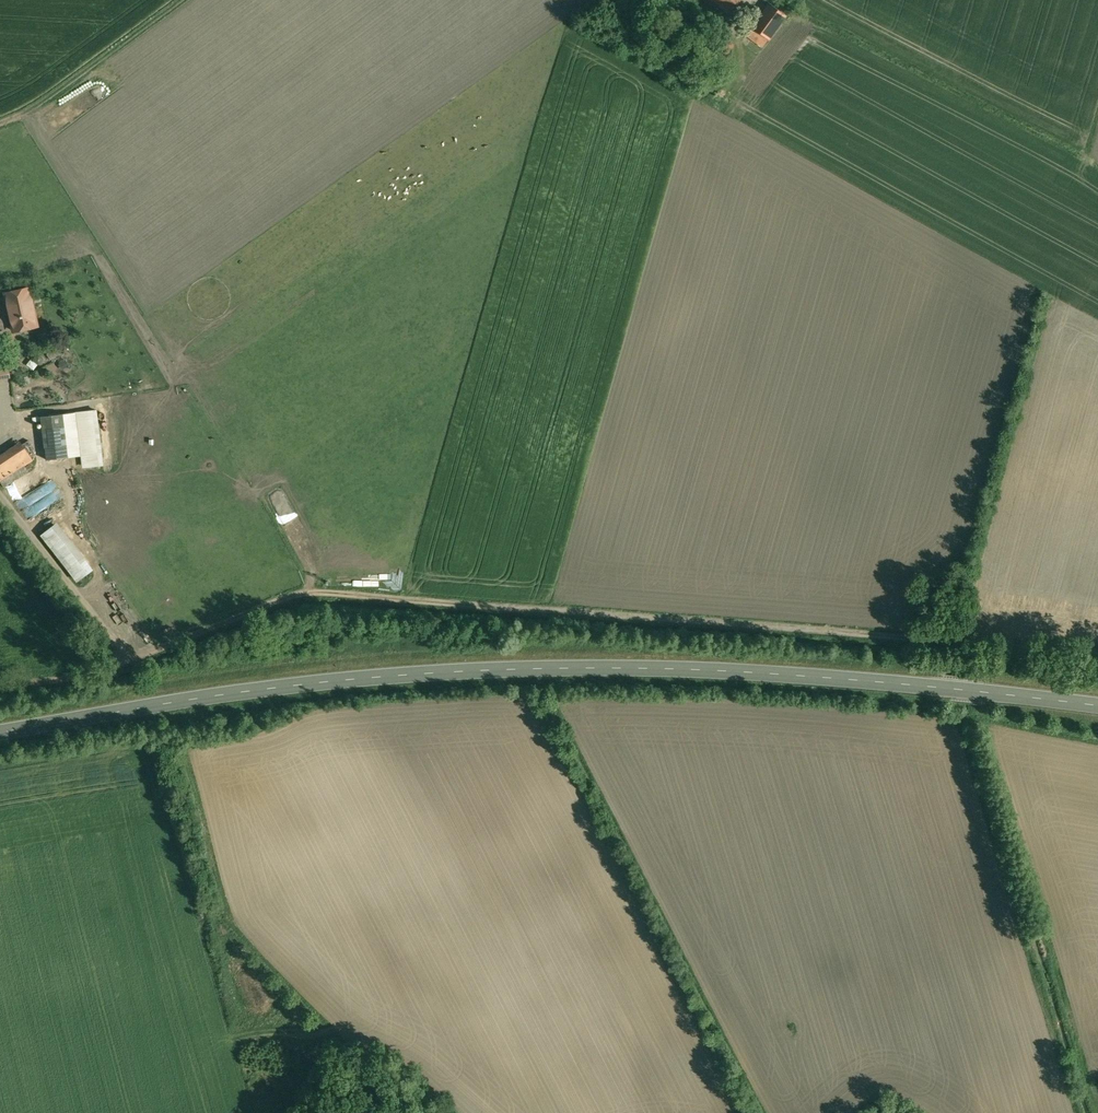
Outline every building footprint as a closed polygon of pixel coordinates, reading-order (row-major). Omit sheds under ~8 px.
[(731,12),(739,0),(715,0),(731,12)] [(770,3),(746,35),(763,47),(786,15),(770,3)] [(29,287),(6,293),(14,331),(38,326),(29,287)] [(0,361),(0,378),(10,377),(8,360),(0,361)] [(75,412),(63,413),(68,457),(80,455),(75,412)] [(63,413),(42,416),(47,459),(68,457),(63,413)] [(29,440),(19,447),(21,450),(25,447),(30,455),(36,451),(29,440)] [(8,458),(4,453),(0,456),(0,481),(4,487),(28,471),(24,465),(33,459),(30,455),(25,447),(21,450),(8,458)] [(20,500),(30,517),(64,498),(54,480),(26,496),(26,497),(20,500)] [(64,520),(46,533),(81,582),(99,569),(64,520)]
